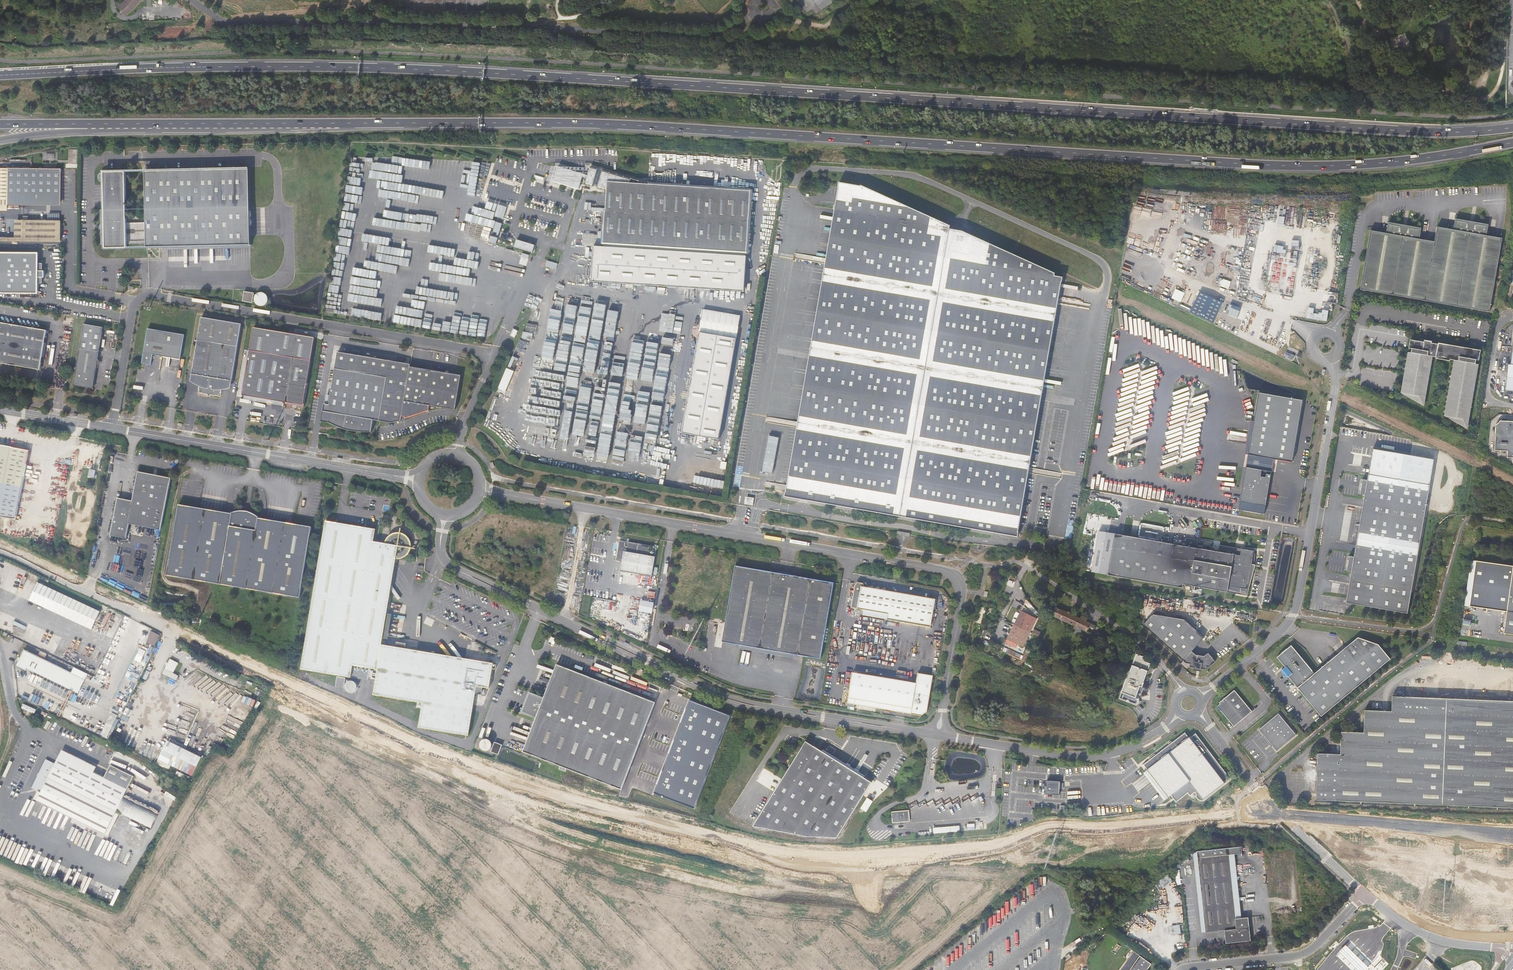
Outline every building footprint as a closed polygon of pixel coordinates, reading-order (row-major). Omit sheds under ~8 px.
[(119,5),(125,14),(136,6),(139,0),(125,0),(119,5)] [(9,168),(8,199),(31,199),(31,201),(51,201),(51,199),(61,199),(62,169),(9,168)] [(753,191),(751,189),(662,182),(661,185),(649,184),(631,183),(631,178),(591,168),(589,176),(589,178),(587,186),(609,191),(608,211),(605,211),(604,229),(603,244),(605,246),(747,254),(750,252),(753,191)] [(559,169),(556,184),(581,190),(584,177),(589,178),(589,176),(559,169)] [(104,206),(100,206),(100,240),(146,240),(146,244),(251,246),(252,174),(148,173),(147,217),(128,217),(128,173),(104,173),(102,174),(101,176),(102,178),(104,179),(104,206)] [(839,182),(839,188),(827,258),(826,264),(810,353),(809,359),(798,422),(797,428),(786,491),(785,497),(791,498),(823,503),(861,510),(906,517),(944,524),(979,530),(1018,537),(1029,473),(1030,467),(1042,399),(1043,393),(1058,304),(1059,299),(1063,277),(1055,276),(1055,273),(963,231),(949,229),(951,226),(861,185),(861,186),(839,182)] [(19,221),(19,239),(0,238),(0,240),(59,241),(59,221),(19,221)] [(1370,233),(1360,290),(1489,312),(1502,240),(1485,238),(1487,228),(1455,222),(1454,232),(1437,229),(1435,244),(1418,241),(1420,231),(1388,226),(1386,236),(1370,233)] [(598,247),(595,247),(593,283),(746,292),(748,256),(602,248),(598,247)] [(0,253),(0,292),(41,293),(41,285),(45,285),(45,278),(47,278),(47,271),(45,271),(45,264),(41,264),(42,253),(0,253)] [(253,291),(243,289),(241,299),(251,301),(251,299),(253,300),(253,301),(256,304),(259,304),(263,304),(265,301),(266,298),(265,294),(263,291),(259,290),(256,291),(254,293),(252,293),(253,291)] [(1237,317),(1241,307),(1232,303),(1228,313),(1237,317)] [(242,324),(202,317),(192,373),(200,374),(198,388),(202,394),(206,394),(206,396),(209,397),(210,395),(216,396),(220,393),(223,379),(232,381),(238,346),(242,324)] [(41,368),(48,328),(0,320),(0,361),(41,368)] [(527,331),(538,332),(540,324),(528,323),(527,331)] [(97,365),(97,360),(99,351),(103,327),(84,324),(80,348),(73,386),(81,387),(90,388),(93,385),(97,365)] [(185,334),(147,327),(142,362),(152,364),(154,353),(181,358),(185,334)] [(315,337),(254,327),(243,394),(245,394),(284,401),(288,402),(288,403),(295,404),(299,405),(304,406),(309,385),(307,384),(315,337)] [(685,432),(720,439),(738,338),(702,332),(685,432)] [(1410,353),(1403,393),(1412,395),(1411,399),(1413,400),(1423,402),(1431,356),(1436,357),(1436,359),(1450,361),(1450,360),(1456,361),(1446,416),(1455,417),(1455,422),(1457,423),(1466,424),(1477,364),(1475,364),(1476,360),(1479,360),(1481,350),(1435,343),(1435,344),(1429,343),(1429,341),(1422,340),(1421,342),(1413,340),(1410,340),(1409,348),(1412,349),(1411,353),(1410,353)] [(339,349),(335,368),(329,402),(323,401),(320,420),(331,422),(342,424),(344,428),(358,432),(371,433),(374,419),(380,420),(390,358),(339,349)] [(1403,393),(1410,353),(1408,352),(1401,393),(1411,399),(1412,395),(1403,393)] [(1433,357),(1431,356),(1423,402),(1413,400),(1424,405),(1433,357)] [(390,358),(380,420),(390,422),(391,422),(392,422),(393,422),(394,422),(395,422),(396,422),(397,421),(398,421),(399,421),(400,420),(400,419),(401,419),(401,418),(402,418),(402,416),(411,364),(411,362),(390,358)] [(1445,415),(1455,422),(1455,417),(1446,416),(1456,361),(1454,360),(1445,415)] [(1468,428),(1479,360),(1476,360),(1475,364),(1477,364),(1466,424),(1457,423),(1468,428)] [(411,364),(402,416),(406,417),(405,419),(429,408),(430,403),(456,408),(462,373),(411,364)] [(1275,459),(1292,461),(1302,400),(1259,392),(1252,433),(1249,455),(1275,459)] [(283,404),(284,401),(245,394),(245,398),(283,404)] [(1500,421),(1496,425),(1495,450),(1508,450),(1507,457),(1512,458),(1512,421),(1500,421)] [(17,517),(30,449),(22,447),(6,444),(4,441),(1,441),(0,442),(0,514),(17,517)] [(1367,481),(1362,480),(1360,495),(1365,496),(1354,558),(1349,557),(1346,572),(1351,573),(1346,604),(1407,615),(1430,487),(1434,460),(1374,449),(1368,476),(1367,481)] [(1270,484),(1275,459),(1249,455),(1244,479),(1270,484)] [(138,470),(132,500),(117,497),(110,534),(126,537),(128,522),(161,528),(170,476),(138,470)] [(1239,510),(1265,514),(1270,484),(1244,479),(1239,510)] [(313,526),(259,517),(258,516),(252,518),(247,519),(241,517),(237,515),(234,513),(234,512),(179,503),(167,574),(301,597),(313,526)] [(234,512),(234,513),(237,515),(241,517),(247,519),(252,518),(258,516),(259,517),(256,512),(250,509),(243,508),(239,509),(234,512)] [(388,612),(398,556),(403,554),(406,552),(408,548),(409,545),(409,543),(413,541),(411,536),(407,537),(405,534),(401,532),(396,532),(392,534),(389,536),(387,539),(386,542),(374,540),(376,528),(354,524),(327,519),(303,668),(352,676),(354,663),(378,667),(374,693),(423,702),(418,726),(469,735),(476,693),(477,686),(483,687),(489,688),(493,669),(496,669),(497,664),(494,664),(494,663),(382,643),(383,636),(388,612)] [(1092,572),(1108,575),(1183,588),(1183,584),(1247,595),(1255,551),(1220,545),(1219,552),(1214,551),(1214,549),(1211,548),(1212,543),(1186,538),(1185,546),(1167,543),(1163,542),(1115,534),(1098,531),(1092,572)] [(621,571),(652,576),(655,557),(646,555),(647,551),(650,551),(651,546),(638,544),(629,542),(628,547),(625,546),(626,541),(620,540),(617,560),(622,561),(621,571)] [(1476,561),(1470,606),(1507,612),(1504,633),(1512,635),(1512,566),(1476,561)] [(777,572),(736,565),(722,642),(741,645),(795,654),(821,659),(834,582),(793,575),(777,572)] [(855,585),(851,607),(864,610),(888,614),(887,619),(887,620),(931,627),(936,599),(893,592),(886,590),(880,589),(874,588),(868,587),(865,587),(863,583),(858,582),(855,585)] [(95,634),(103,617),(41,587),(33,604),(95,634)] [(1074,616),(1071,614),(1055,607),(1052,615),(1087,631),(1090,626),(1094,628),(1096,625),(1086,621),(1080,618),(1074,616)] [(888,614),(864,610),(863,615),(887,619),(888,614)] [(1021,611),(1014,626),(1029,633),(1036,619),(1021,611)] [(392,613),(388,612),(383,636),(388,637),(392,613)] [(1144,625),(1159,639),(1178,618),(1153,614),(1144,625)] [(1178,618),(1159,639),(1187,664),(1190,663),(1190,667),(1194,667),(1194,670),(1201,671),(1202,669),(1206,669),(1207,666),(1209,667),(1216,661),(1208,653),(1204,656),(1196,654),(1192,651),(1204,637),(1185,619),(1178,618)] [(1495,631),(1502,632),(1504,620),(1497,619),(1495,631)] [(1029,633),(1014,626),(1007,638),(1023,646),(1029,633)] [(1315,673),(1292,645),(1277,657),(1285,667),(1281,670),(1287,677),(1288,677),(1321,716),(1391,659),(1378,644),(1359,637),(1315,673)] [(157,652),(162,641),(157,638),(151,649),(157,652)] [(795,654),(741,645),(740,649),(794,658),(795,654)] [(1003,647),(1001,651),(1026,662),(1032,651),(1027,649),(1023,656),(1003,647)] [(33,673),(44,679),(50,667),(53,661),(35,652),(32,659),(29,657),(21,674),(31,678),(32,676),(33,673)] [(1143,656),(1137,654),(1129,675),(1128,675),(1122,692),(1120,697),(1135,703),(1139,693),(1138,692),(1140,686),(1142,687),(1144,683),(1143,683),(1150,664),(1144,661),(1145,659),(1145,658),(1143,658),(1143,656)] [(121,665),(110,660),(99,683),(110,688),(121,665)] [(656,702),(557,664),(555,669),(546,693),(543,699),(530,694),(524,711),(537,716),(534,722),(523,752),(622,790),(656,702)] [(173,665),(169,673),(176,676),(180,668),(173,665)] [(75,679),(50,667),(44,679),(43,681),(85,700),(91,687),(94,681),(77,673),(75,679)] [(848,703),(911,714),(922,716),(928,712),(933,675),(918,673),(916,683),(859,673),(855,672),(853,672),(848,703)] [(44,679),(33,673),(32,676),(43,681),(44,679)] [(1252,712),(1235,690),(1219,703),(1220,704),(1217,706),(1234,727),(1252,712)] [(720,736),(729,718),(714,711),(710,710),(711,709),(697,702),(695,700),(694,701),(688,697),(683,707),(681,711),(686,713),(683,718),(688,721),(686,724),(684,728),(683,728),(681,732),(709,738),(712,732),(720,736)] [(1388,697),(1388,712),(1361,711),(1361,733),(1338,733),(1338,754),(1315,754),(1314,801),(1512,806),(1512,701),(1388,697)] [(1278,713),(1259,729),(1263,735),(1264,734),(1265,735),(1264,736),(1270,743),(1271,743),(1274,745),(1273,746),(1277,751),(1296,735),(1292,730),(1291,731),(1290,730),(1291,729),(1284,719),(1283,720),(1282,719),(1283,718),(1278,713)] [(121,722),(115,719),(104,741),(110,744),(121,722)] [(1152,758),(1143,765),(1147,770),(1168,798),(1171,796),(1176,802),(1188,793),(1190,796),(1196,791),(1203,800),(1225,783),(1224,782),(1230,778),(1196,733),(1190,738),(1189,737),(1185,732),(1152,758)] [(806,741),(753,826),(760,828),(769,831),(780,833),(792,835),(801,836),(808,837),(818,838),(828,838),(835,838),(837,838),(872,782),(864,777),(822,751),(814,746),(813,748),(810,746),(811,744),(806,741)] [(824,748),(822,751),(864,777),(866,775),(824,748)] [(199,765),(173,751),(167,763),(162,773),(170,777),(176,768),(193,777),(199,765)] [(64,756),(62,761),(96,778),(99,773),(64,756)] [(96,778),(62,761),(57,770),(49,766),(35,795),(43,799),(39,807),(107,841),(131,795),(136,782),(113,770),(106,783),(96,778)] [(1147,770),(1143,773),(1165,801),(1168,798),(1147,770)] [(1047,780),(1046,794),(1059,795),(1060,789),(1060,783),(1060,781),(1047,780)] [(867,797),(861,808),(866,812),(873,801),(867,797)] [(909,810),(892,812),(893,823),(910,821),(909,810)] [(1241,847),(1198,851),(1206,933),(1225,931),(1226,944),(1250,941),(1248,918),(1241,918),(1236,919),(1229,855),(1235,854),(1242,854),(1241,847)] [(1206,933),(1198,851),(1193,854),(1201,933),(1206,933)] [(1241,918),(1235,854),(1229,855),(1236,919),(1241,918)] [(1158,881),(1162,887),(1172,881),(1168,875),(1158,881)] [(1132,951),(1119,969),(1147,969),(1150,964),(1132,951)]
